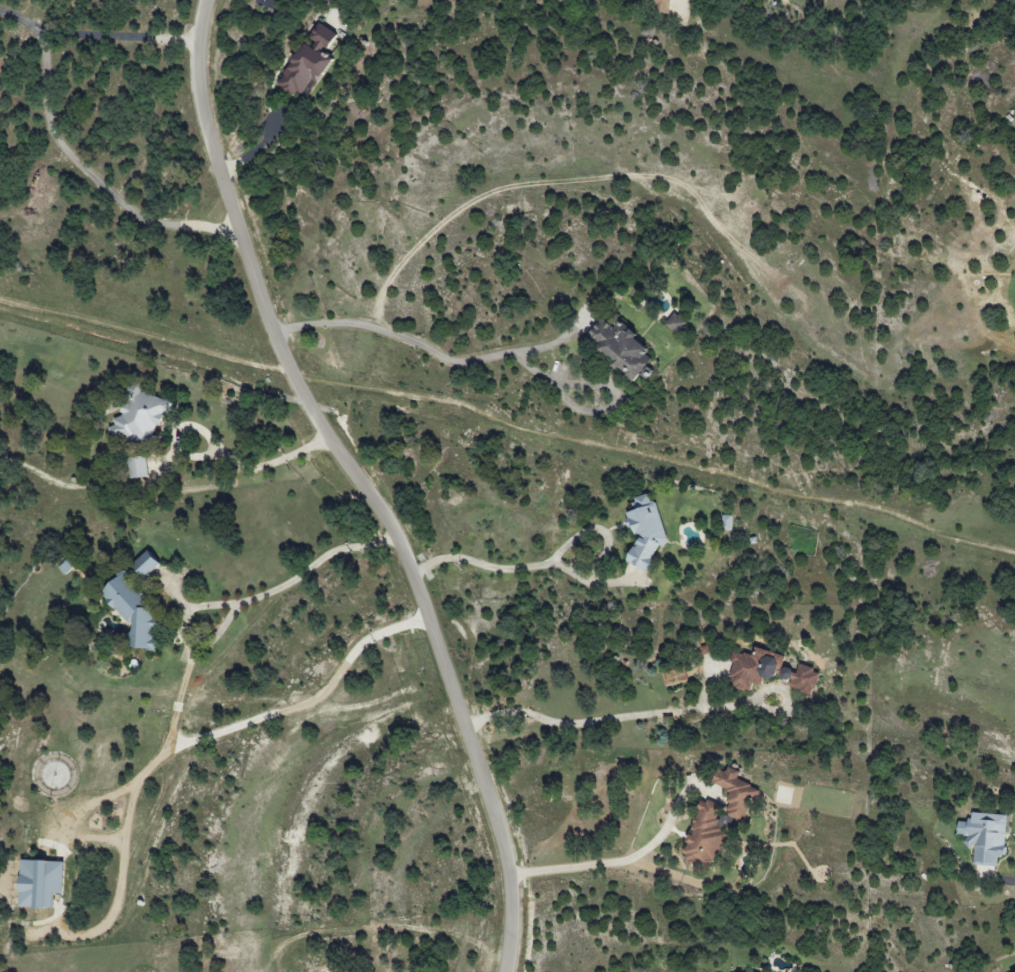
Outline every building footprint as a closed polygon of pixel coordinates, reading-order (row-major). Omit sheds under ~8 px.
[(656,0),(654,11),(669,13),(672,0),(656,0)] [(333,57),(325,53),(337,34),(318,23),(307,41),(304,39),(276,86),(296,98),(302,88),(311,93),(333,57)] [(677,336),(692,319),(680,309),(665,326),(677,336)] [(635,380),(653,356),(632,340),(637,335),(616,319),(612,325),(601,318),(583,342),(635,380)] [(168,395),(144,400),(141,384),(123,388),(126,405),(120,406),(122,416),(110,418),(114,441),(164,431),(160,413),(171,411),(168,395)] [(148,477),(147,455),(128,456),(129,478),(148,477)] [(648,571),(654,557),(653,555),(657,546),(664,544),(666,540),(657,503),(650,500),(648,493),(632,497),(635,509),(624,512),(628,529),(638,532),(625,562),(648,571)] [(732,530),(732,515),(720,515),(720,530),(732,530)] [(159,564),(148,550),(130,564),(142,579),(159,564)] [(129,649),(155,650),(157,609),(145,608),(146,595),(128,594),(129,577),(105,576),(104,597),(109,597),(108,608),(122,609),(122,622),(130,622),(129,649)] [(811,693),(821,673),(800,663),(792,678),(791,667),(780,668),(785,658),(757,644),(752,653),(740,654),(733,651),(730,657),(731,669),(728,676),(733,678),(733,686),(742,690),(748,690),(751,685),(760,684),(763,678),(772,677),(778,665),(779,676),(790,681),(791,686),(805,693),(811,693)] [(724,814),(743,821),(750,799),(753,800),(757,788),(737,781),(741,771),(728,767),(726,772),(716,769),(712,784),(731,791),(724,814)] [(727,832),(715,827),(723,808),(702,800),(679,856),(712,869),(727,832)] [(1007,814),(971,812),(970,821),(957,820),(956,834),(965,835),(965,846),(974,847),(973,865),(996,866),(997,855),(1004,856),(1007,814)] [(64,861),(19,860),(18,907),(53,908),(53,893),(62,893),(64,861)]
